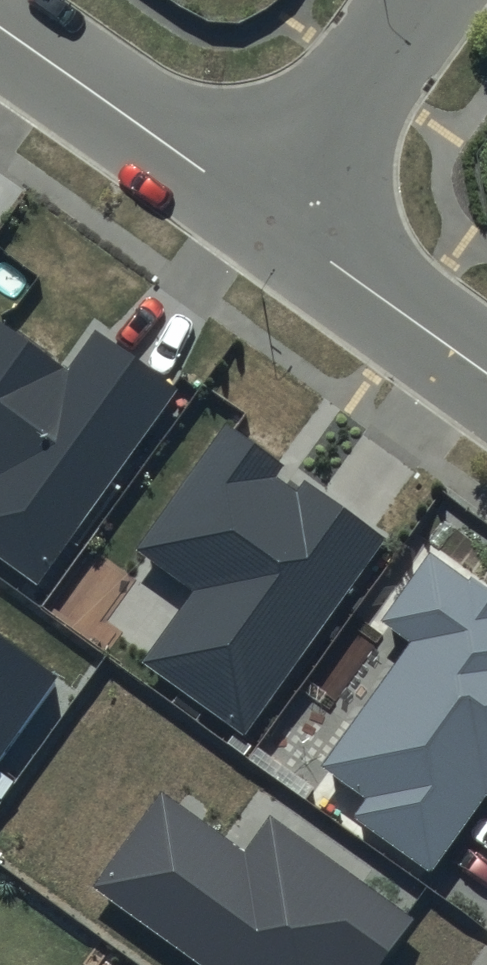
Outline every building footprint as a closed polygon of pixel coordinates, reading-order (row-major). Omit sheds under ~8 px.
[(34,585),(174,391),(91,332),(64,369),(0,323),(0,560),(34,585)] [(233,431),(224,425),(135,552),(194,593),(143,666),(242,735),(379,540),(300,485),(295,492),(276,479),(285,467),(233,431)] [(431,553),(384,620),(414,641),(325,766),(368,796),(353,817),(432,873),(486,796),(486,797),(486,592),(431,553)] [(0,638),(0,759),(58,680),(0,638)] [(270,814),(244,850),(160,791),(93,884),(206,964),(383,964),(417,918),(270,814)]
